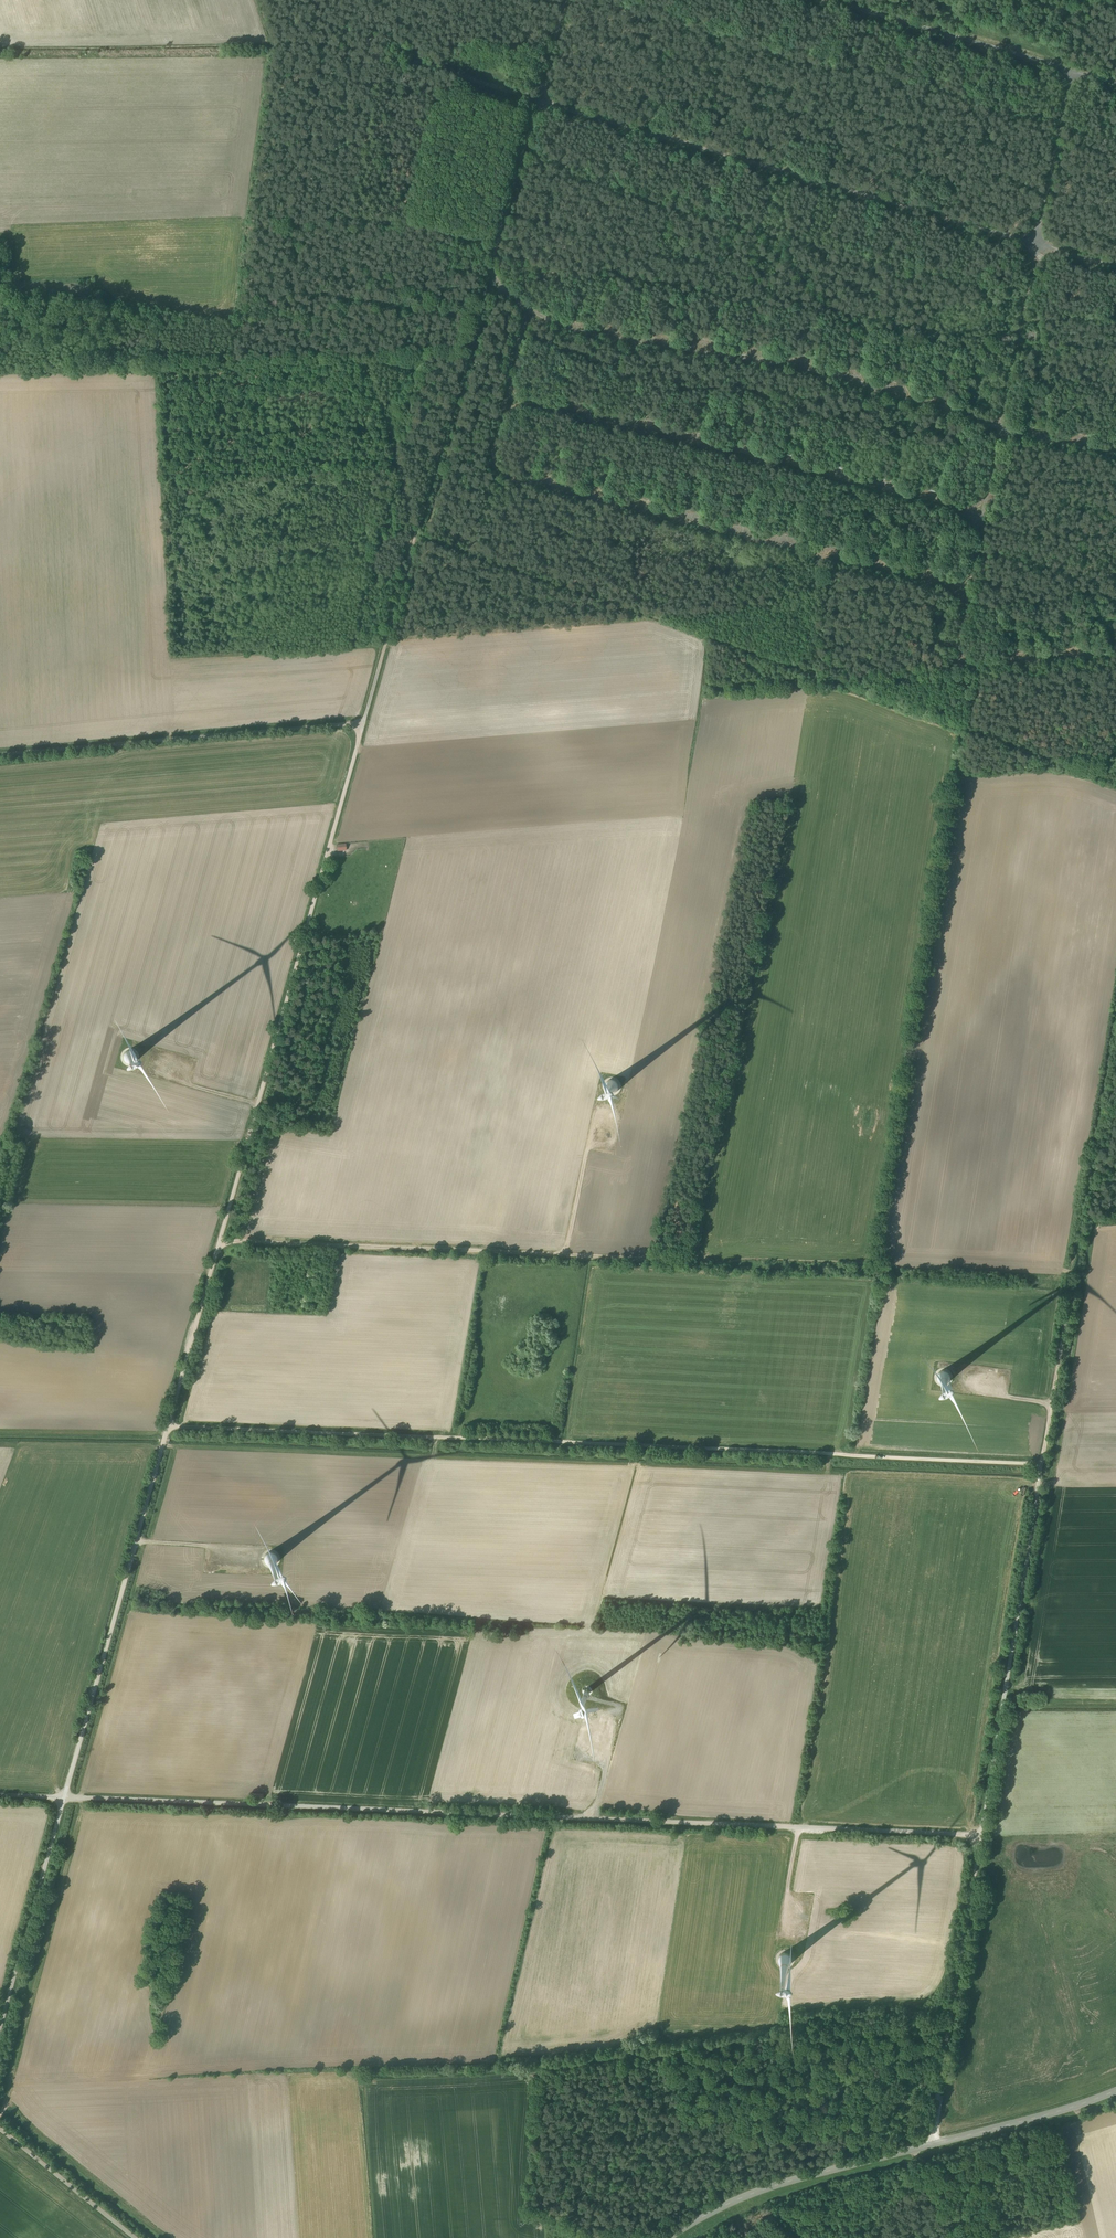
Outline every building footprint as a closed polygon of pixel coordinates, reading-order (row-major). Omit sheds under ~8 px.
[(1037,333),(1027,331),(1025,340),(1035,342),(1037,333)]
